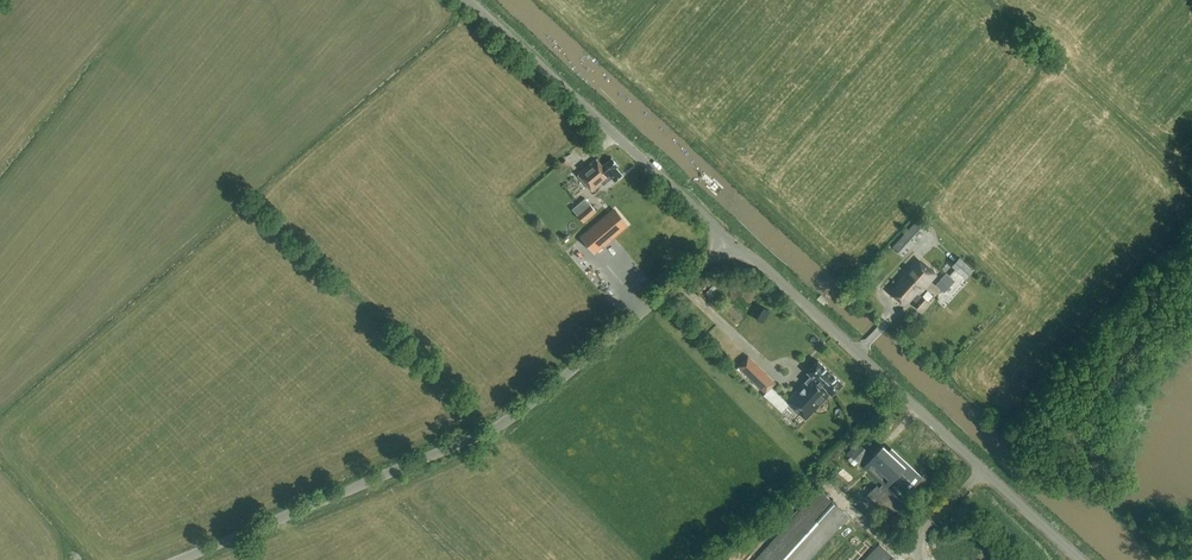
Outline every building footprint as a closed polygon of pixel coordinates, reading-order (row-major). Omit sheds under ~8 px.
[(578,174),(592,191),(602,184),(603,186),(612,178),(615,181),(621,176),(615,168),(618,166),(611,159),(602,166),(596,159),(578,174)] [(583,223),(596,212),(585,199),(572,210),(583,223)] [(627,225),(615,210),(582,238),(595,252),(627,225)] [(902,257),(927,230),(917,221),(892,248),(902,257)] [(965,278),(973,270),(960,257),(952,266),(965,278)] [(922,297),(919,295),(936,276),(917,259),(898,280),(900,282),(890,292),(906,306),(912,299),(916,303),(914,305),(920,311),(928,302),(933,296),(928,291),(922,297)] [(946,271),(936,282),(944,290),(955,279),(946,271)] [(776,383),(748,356),(738,367),(765,394),(776,383)] [(832,395),(843,384),(818,361),(808,373),(811,376),(787,402),(806,420),(830,394),(832,395)] [(870,453),(858,442),(848,453),(860,464),(870,453)] [(915,471),(899,457),(892,450),(879,464),(879,465),(875,469),(882,475),(886,471),(902,485),(915,471)] [(903,503),(884,485),(879,489),(876,486),(865,498),(873,506),(887,519),(903,503)] [(848,516),(819,490),(757,559),(809,559),(848,516)] [(879,545),(866,559),(896,559),(879,545)]
